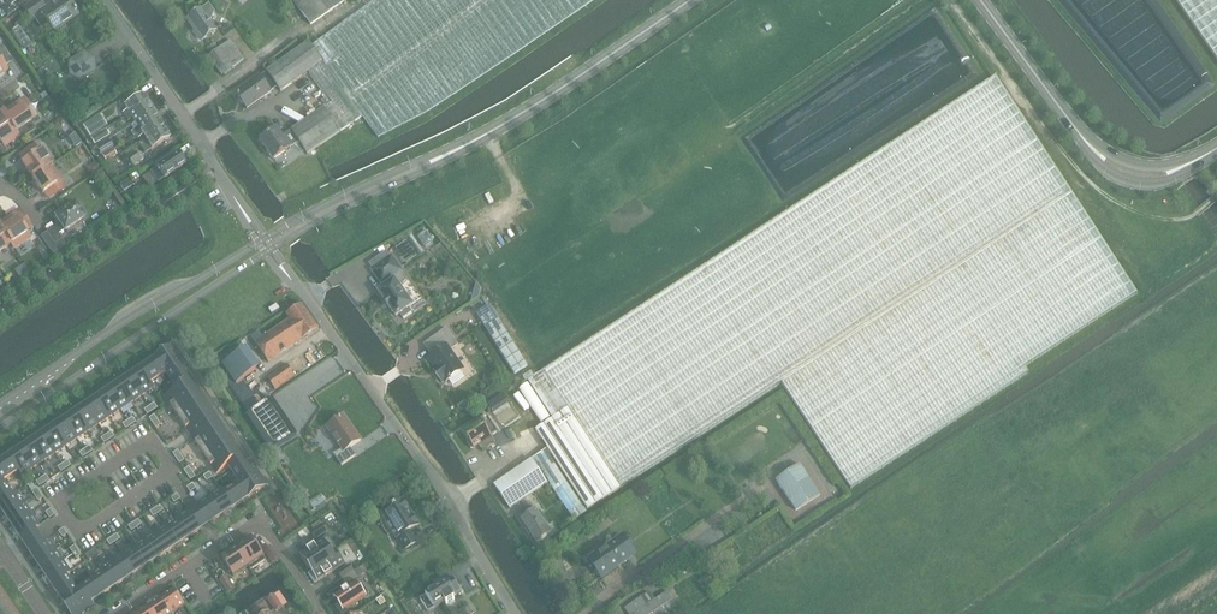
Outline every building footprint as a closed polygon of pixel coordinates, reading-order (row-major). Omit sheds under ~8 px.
[(76,12),(77,10),(73,5),(71,5),(69,2),(67,0),(58,0),(45,9),(39,0),(37,0),(24,9),(31,20),(34,18),(42,29),(48,25),(53,32),(78,15),(76,12)] [(260,76),(271,92),(278,87),(280,91),(308,72),(330,103),(283,136),(291,148),(300,142),(308,154),(340,132),(362,117),(378,138),(427,113),(595,0),(377,0),(324,37),(311,46),(308,43),(260,76)] [(311,25),(346,0),(294,0),(311,25)] [(1216,60),(1216,0),(1176,0),(1216,60)] [(186,20),(202,41),(217,31),(210,21),(212,20),(215,12),(210,4),(202,10),(201,9),(186,20)] [(223,77),(245,60),(230,41),(208,57),(223,77)] [(9,62),(1,49),(0,50),(0,77),(6,73),(2,67),(9,62)] [(95,71),(94,59),(83,53),(69,63),(75,71),(70,74),(81,80),(95,71)] [(47,77),(42,70),(36,74),(40,81),(47,77)] [(260,75),(236,92),(247,109),(271,92),(260,76),(260,75)] [(1028,373),(1024,367),(1137,293),(994,77),(882,151),(527,382),(552,419),(535,430),(547,448),(496,483),(512,508),(548,484),(536,466),(538,465),(574,521),(588,513),(551,456),(553,455),(588,509),(782,383),(850,489),(1028,373)] [(125,117),(147,103),(142,94),(123,105),(126,110),(122,113),(125,117)] [(31,108),(25,112),(19,102),(3,113),(19,137),(19,136),(16,132),(32,122),(30,120),(37,116),(31,108)] [(134,123),(153,111),(147,103),(125,117),(127,122),(132,119),(134,123)] [(133,136),(136,135),(158,120),(153,111),(134,123),(137,127),(130,132),(133,136)] [(3,113),(0,115),(0,142),(7,138),(10,143),(19,137),(3,113)] [(100,114),(82,126),(90,138),(107,126),(100,114)] [(144,139),(163,127),(158,120),(136,135),(138,139),(143,136),(144,139)] [(145,153),(169,138),(163,127),(144,139),(138,143),(145,153)] [(277,128),(260,140),(274,160),(291,148),(283,136),(277,128)] [(95,145),(110,136),(105,129),(90,138),(95,145)] [(114,147),(109,139),(96,147),(102,155),(114,147)] [(52,165),(41,149),(37,144),(30,149),(34,155),(22,162),(32,178),(52,165)] [(143,160),(135,147),(125,153),(130,162),(133,167),(143,160)] [(106,162),(117,155),(113,150),(103,156),(106,162)] [(164,179),(185,165),(178,153),(168,159),(167,157),(155,165),(157,167),(156,168),(150,172),(157,183),(163,179),(164,179)] [(100,171),(94,162),(86,168),(92,177),(100,171)] [(66,187),(52,165),(32,178),(43,194),(55,186),(59,192),(66,187)] [(132,186),(128,180),(120,185),(124,191),(132,186)] [(64,231),(84,218),(81,213),(83,211),(78,203),(76,205),(75,204),(55,217),(60,224),(54,228),(47,232),(55,244),(62,240),(58,234),(64,231)] [(21,224),(14,214),(0,223),(0,227),(14,248),(30,238),(26,232),(32,228),(27,220),(21,224)] [(0,227),(0,251),(11,244),(14,249),(14,248),(0,227)] [(427,232),(418,238),(426,248),(434,242),(427,232)] [(407,281),(401,272),(402,271),(392,257),(372,271),(382,285),(384,284),(385,287),(378,292),(385,301),(385,302),(389,307),(396,317),(400,314),(403,319),(412,312),(409,308),(412,305),(409,301),(399,287),(407,281)] [(268,363),(319,329),(301,304),(286,314),(290,319),(263,337),(259,331),(250,337),(268,363)] [(280,309),(277,304),(273,307),(269,309),(272,314),(280,309)] [(477,314),(515,374),(528,366),(491,306),(477,314)] [(446,329),(424,345),(432,356),(429,358),(435,367),(438,372),(436,373),(442,382),(445,381),(446,382),(449,380),(453,386),(465,378),(460,372),(463,370),(461,366),(450,352),(458,346),(449,333),(446,329)] [(191,370),(175,346),(140,369),(153,388),(150,384),(166,373),(173,382),(191,370)] [(261,366),(247,347),(223,364),(236,383),(261,366)] [(287,365),(267,378),(275,390),(295,377),(287,365)] [(153,388),(140,369),(129,376),(142,395),(153,388)] [(252,461),(191,370),(173,382),(178,390),(166,398),(194,441),(217,474),(229,466),(233,473),(252,461)] [(485,373),(484,383),(495,384),(496,374),(485,373)] [(142,395),(129,376),(119,384),(131,403),(142,395)] [(131,403),(119,384),(108,391),(121,410),(131,403)] [(121,410),(108,391),(97,398),(110,417),(121,410)] [(503,393),(487,404),(494,413),(509,403),(503,393)] [(273,397),(246,414),(272,452),(298,434),(273,397)] [(110,417),(97,398),(86,405),(99,424),(110,417)] [(153,412),(158,408),(155,403),(150,407),(153,412)] [(99,424),(86,405),(75,412),(88,431),(99,424)] [(153,412),(150,407),(145,410),(148,415),(153,412)] [(88,431),(75,412),(65,420),(77,439),(88,431)] [(161,425),(155,415),(150,419),(156,429),(161,425)] [(497,433),(497,432),(485,415),(462,431),(469,442),(468,444),(471,449),(473,449),(474,449),(479,446),(483,452),(486,450),(495,443),(491,437),(497,433)] [(350,448),(361,440),(355,432),(354,432),(343,418),(345,417),(344,416),(339,419),(337,419),(332,422),(332,424),(327,427),(342,449),(334,454),(342,465),(356,456),(350,448)] [(132,426),(137,423),(133,418),(128,421),(132,426)] [(77,439),(65,420),(54,427),(67,446),(77,439)] [(132,426),(128,421),(123,424),(126,429),(132,426)] [(67,446),(54,427),(43,434),(56,453),(67,446)] [(115,437),(112,432),(107,435),(110,440),(115,437)] [(56,453),(43,434),(32,441),(45,460),(56,453)] [(110,440),(107,435),(101,439),(105,444),(110,440)] [(45,460),(32,441),(21,448),(34,467),(45,460)] [(88,455),(93,452),(90,446),(85,450),(88,455)] [(34,467),(21,448),(11,456),(23,475),(34,467)] [(88,455),(85,450),(80,453),(83,458),(88,455)] [(185,461),(178,451),(173,454),(180,464),(185,461)] [(3,479),(19,469),(23,475),(11,456),(0,463),(0,505),(18,493),(18,492),(13,495),(3,479)] [(67,469),(72,466),(68,461),(63,464),(67,469)] [(268,485),(252,461),(233,473),(240,483),(224,494),(221,489),(220,489),(233,508),(268,485)] [(67,469),(63,464),(58,468),(62,473),(67,469)] [(801,464),(776,481),(796,512),(821,495),(801,464)] [(196,477),(189,467),(184,471),(191,481),(196,477)] [(213,478),(210,473),(204,477),(207,482),(213,478)] [(45,484),(50,480),(47,475),(42,479),(45,484)] [(45,484),(42,479),(37,482),(40,487),(45,484)] [(197,489),(193,484),(187,488),(191,493),(197,489)] [(40,493),(37,488),(32,492),(35,497),(40,493)] [(233,508),(220,489),(209,496),(222,515),(233,508)] [(25,504),(18,493),(0,505),(0,507),(6,516),(25,504)] [(44,498),(40,493),(35,497),(39,502),(44,498)] [(181,499),(177,494),(171,498),(175,503),(181,499)] [(222,515),(209,496),(198,504),(211,523),(222,515)] [(389,519),(380,524),(388,536),(396,531),(399,536),(396,538),(404,551),(417,543),(410,531),(419,525),(419,524),(418,524),(404,501),(404,500),(384,512),(389,519)] [(529,514),(521,519),(537,543),(551,534),(535,510),(535,511),(529,503),(524,506),(529,514)] [(13,527),(32,514),(25,504),(6,516),(13,527)] [(205,527),(211,523),(198,504),(192,508),(177,518),(190,537),(205,527)] [(159,514),(164,511),(160,506),(155,509),(159,514)] [(159,514),(155,509),(150,512),(154,517),(159,514)] [(55,516),(51,510),(46,513),(50,519),(55,516)] [(37,528),(40,526),(32,514),(13,527),(25,545),(30,551),(45,541),(41,534),(37,528)] [(362,523),(358,517),(350,522),(354,527),(362,523)] [(190,537),(177,518),(166,525),(179,544),(190,537)] [(142,525),(139,520),(134,523),(137,528),(142,525)] [(137,528),(134,523),(129,527),(132,532),(137,528)] [(179,544),(166,525),(156,532),(168,551),(179,544)] [(315,540),(328,531),(324,525),(311,533),(315,540)] [(68,535),(64,529),(59,532),(63,538),(68,535)] [(168,551),(156,532),(145,540),(157,559),(168,551)] [(116,543),(121,540),(117,534),(112,538),(116,543)] [(617,542),(590,561),(602,578),(636,555),(625,537),(617,542)] [(116,543),(112,538),(107,541),(110,546),(116,543)] [(264,557),(252,538),(236,548),(249,567),(251,571),(267,561),(264,557)] [(37,562),(56,550),(49,539),(45,541),(30,551),(37,562)] [(308,568),(332,552),(323,539),(315,545),(315,544),(307,549),(307,550),(300,555),(308,568)] [(157,559),(145,540),(134,547),(147,566),(157,559)] [(79,551),(75,546),(70,549),(73,554),(79,551)] [(279,559),(271,546),(265,551),(273,563),(279,559)] [(147,566),(134,547),(123,554),(136,573),(147,566)] [(249,567),(236,548),(222,558),(234,576),(249,567)] [(94,557),(99,554),(96,549),(91,552),(94,557)] [(44,573),(63,560),(56,550),(37,562),(44,573)] [(333,572),(345,564),(335,550),(332,552),(308,568),(311,572),(308,574),(314,584),(325,577),(333,572)] [(82,556),(79,551),(73,554),(77,559),(82,556)] [(94,557),(91,552),(85,556),(89,561),(94,557)] [(136,573),(123,554),(112,561),(125,580),(136,573)] [(674,567),(680,575),(691,568),(686,559),(674,567)] [(51,584),(70,571),(63,560),(44,573),(51,584)] [(125,580),(112,561),(102,568),(114,587),(125,580)] [(355,571),(350,565),(338,573),(342,580),(355,571)] [(114,587),(102,568),(91,576),(103,595),(114,587)] [(103,595),(91,576),(90,576),(93,580),(77,591),(66,575),(71,572),(70,571),(51,584),(71,613),(83,613),(94,607),(91,603),(103,595)] [(355,571),(342,580),(346,586),(359,578),(355,571)] [(235,588),(226,576),(220,580),(228,593),(235,588)] [(455,599),(453,597),(461,591),(452,578),(420,599),(429,613),(445,602),(447,605),(455,599)] [(347,610),(370,595),(369,594),(361,581),(361,580),(334,598),(344,612),(347,609),(347,610)] [(174,589),(161,597),(172,613),(185,605),(174,589)] [(624,608),(628,613),(680,613),(682,613),(667,591),(647,605),(641,597),(624,608)] [(274,595),(268,599),(276,611),(282,607),(287,604),(280,592),(275,596),(274,595)] [(386,603),(382,596),(376,600),(381,607),(386,603)] [(161,597),(148,606),(154,613),(172,613),(161,597)] [(148,606),(136,613),(154,613),(148,606)]
